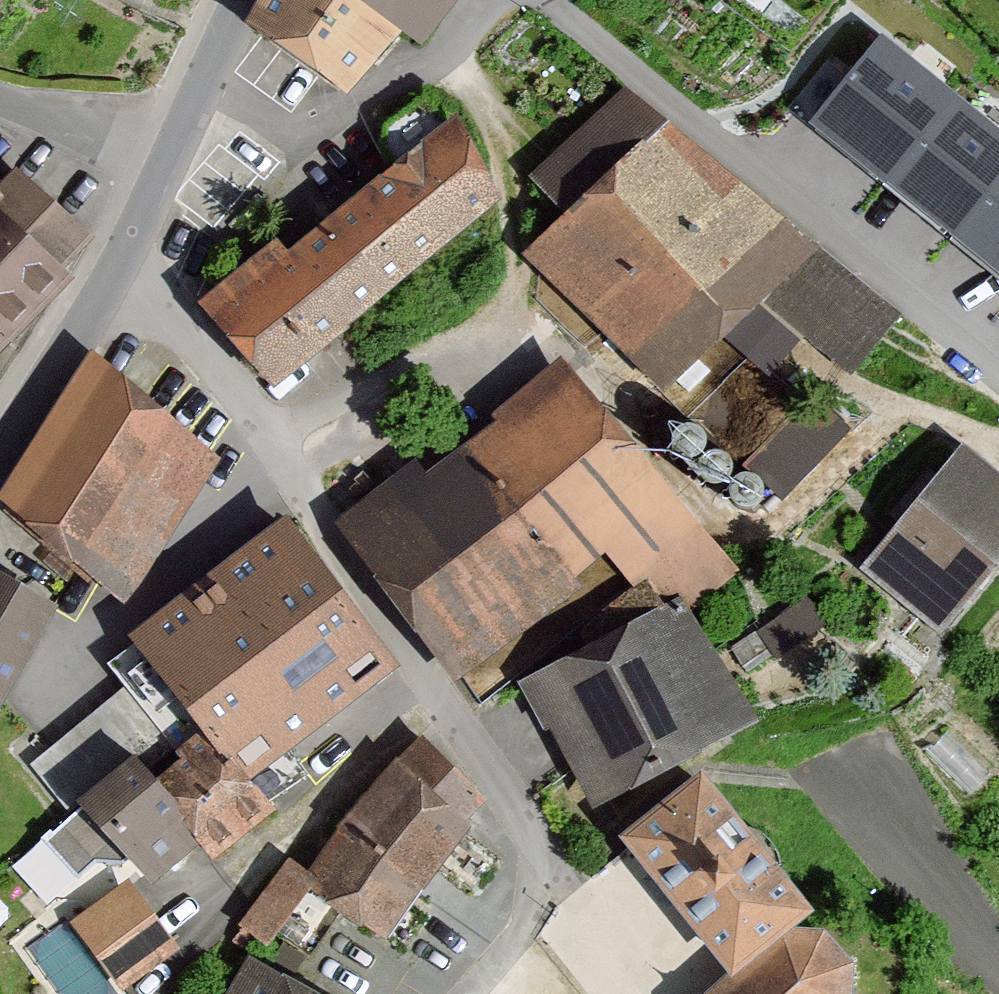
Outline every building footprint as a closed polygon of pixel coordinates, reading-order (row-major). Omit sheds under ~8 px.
[(244,29),(345,110),(399,38),(420,54),(460,0),(259,0),(244,29)] [(883,36),(813,124),(998,272),(998,128),(883,36)] [(454,115),(198,306),(269,397),(497,207),(454,115)] [(664,117),(527,266),(672,399),(753,311),(842,392),(898,332),(664,117)] [(74,277),(65,268),(94,237),(19,164),(0,183),(0,353),(74,277)] [(552,357),(337,535),(459,682),(603,562),(630,594),(701,536),(552,357)] [(87,365),(0,497),(0,520),(126,603),(224,455),(87,365)] [(801,485),(866,416),(830,383),(765,451),(801,485)] [(957,452),(860,575),(940,639),(998,564),(998,485),(957,452)] [(328,720),(394,666),(279,525),(85,682),(104,705),(40,757),(146,887),(194,848),(211,869),(354,753),(328,720)] [(0,576),(0,704),(57,611),(0,576)] [(683,598),(521,683),(587,809),(749,724),(683,598)] [(470,822),(388,765),(309,878),(283,861),(235,930),(271,955),(311,897),(383,947),(470,822)] [(806,919),(700,785),(620,847),(726,982),(781,939),(806,919)] [(126,883),(70,924),(122,993),(177,951),(126,883)] [(712,993),(847,993),(851,970),(822,935),(781,939),(726,982),(712,993)] [(247,962),(230,993),(306,993),(247,962)]
